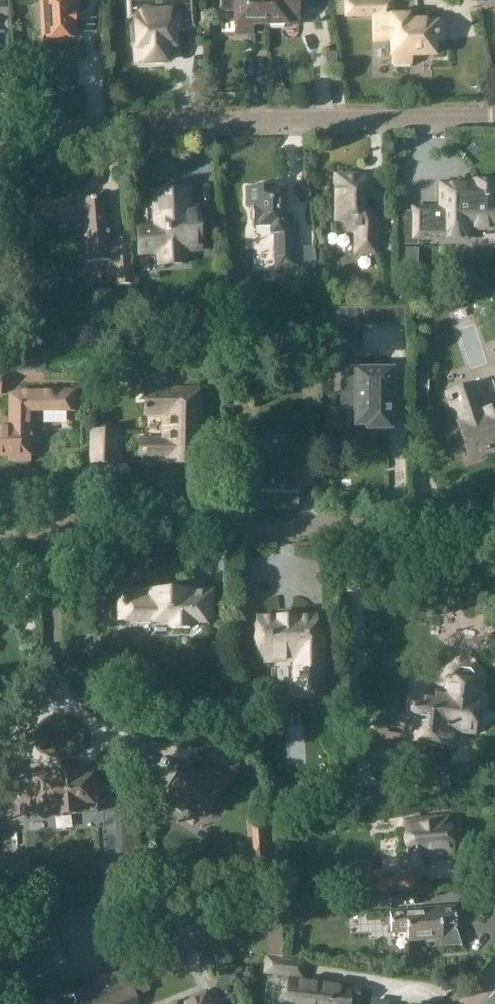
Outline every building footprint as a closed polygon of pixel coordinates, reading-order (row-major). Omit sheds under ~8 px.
[(39,1),(41,20),(42,37),(42,40),(75,38),(73,9),(80,0),(47,0),(39,1)] [(138,63),(163,62),(162,48),(174,47),(173,34),(185,34),(184,16),(187,15),(186,0),(171,1),(172,5),(159,6),(160,12),(157,12),(156,0),(135,2),(135,14),(138,63)] [(219,13),(234,13),(234,35),(253,35),(253,27),(266,27),(266,0),(219,0),(219,13)] [(266,27),(298,26),(297,0),(266,0),(266,27)] [(394,1),(345,2),(345,16),(345,18),(375,17),(375,44),(392,44),(392,65),(409,64),(409,57),(433,57),(432,40),(435,40),(434,26),(410,26),(410,15),(394,15),(394,1)] [(364,177),(336,177),(335,230),(354,230),(356,230),(356,254),(376,254),(376,214),(363,214),(364,177)] [(494,231),(494,184),(440,183),(440,208),(412,207),(412,213),(399,213),(399,245),(417,245),(417,240),(469,242),(469,231),(494,231)] [(246,188),(246,207),(252,207),(252,227),(270,227),(270,234),(274,234),(274,255),(275,272),(299,270),(299,255),(298,243),(298,224),(284,224),(283,188),(270,188),(266,185),(258,185),(255,188),(246,188)] [(188,265),(187,251),(198,251),(196,199),(179,200),(179,191),(152,192),(154,226),(136,227),(138,256),(157,255),(158,267),(188,265)] [(84,220),(88,262),(111,260),(104,198),(36,205),(37,224),(84,220)] [(112,242),(109,243),(109,246),(110,255),(111,259),(113,258),(114,265),(112,265),(113,275),(115,275),(116,287),(133,285),(128,239),(111,241),(112,242)] [(316,259),(304,259),(304,270),(317,270),(316,259)] [(334,309),(334,327),(364,326),(364,309),(334,309)] [(18,372),(45,372),(45,362),(17,362),(18,372)] [(394,395),(393,370),(354,369),(354,373),(341,373),(341,410),(353,410),(354,428),(366,428),(366,431),(371,431),(371,436),(387,436),(387,431),(391,431),(391,395),(394,395)] [(483,412),(474,385),(447,394),(469,459),(494,450),(494,408),(483,412)] [(164,416),(164,440),(139,440),(138,462),(167,463),(167,465),(198,466),(199,390),(175,389),(175,393),(144,392),(144,415),(164,416)] [(30,457),(32,457),(35,454),(35,446),(32,443),(31,443),(31,413),(79,412),(79,391),(19,392),(19,396),(9,396),(10,424),(0,424),(0,457),(9,456),(10,463),(30,463),(30,457)] [(116,432),(92,431),(91,464),(115,464),(116,432)] [(246,458),(252,464),(251,509),(297,511),(297,491),(299,491),(300,447),(287,447),(287,449),(287,461),(269,461),(265,461),(265,453),(258,446),(253,446),(246,453),(246,458)] [(211,593),(127,592),(127,621),(173,622),(173,629),(191,629),(191,622),(211,623),(211,593)] [(317,632),(317,617),(295,617),(294,612),(280,612),(280,617),(258,618),(258,626),(255,627),(255,633),(258,634),(258,641),(256,643),(256,648),(258,650),(258,658),(265,658),(265,662),(295,661),(296,697),(327,697),(325,632),(317,632)] [(473,736),(474,728),(482,723),(483,712),(477,705),(479,683),(474,682),(475,677),(470,670),(459,669),(453,674),(452,680),(446,680),(445,694),(436,694),(435,701),(407,698),(406,711),(391,709),(389,730),(404,731),(402,743),(453,749),(454,735),(473,736)] [(209,757),(234,774),(246,757),(220,740),(209,757)] [(382,790),(385,751),(354,747),(352,787),(382,790)] [(185,766),(164,798),(183,810),(186,805),(203,816),(228,779),(206,765),(199,775),(185,766)] [(24,811),(41,810),(42,817),(77,814),(77,807),(96,806),(94,772),(22,778),(24,811)] [(419,809),(403,810),(405,832),(408,871),(427,869),(426,860),(454,857),(450,815),(420,818),(419,809)] [(269,820),(250,821),(253,857),(272,856),(269,820)] [(105,867),(107,884),(134,881),(133,865),(105,867)] [(352,874),(353,896),(416,891),(415,875),(387,877),(387,870),(370,871),(370,873),(352,874)] [(368,916),(367,911),(391,909),(390,894),(366,895),(366,896),(340,898),(343,917),(368,916)] [(441,945),(459,944),(460,945),(461,945),(456,930),(454,930),(454,927),(456,927),(454,908),(389,913),(390,932),(406,931),(407,940),(440,937),(441,945)] [(268,926),(268,936),(281,936),(280,923),(268,926)] [(162,966),(184,959),(176,935),(154,943),(162,966)] [(193,947),(203,970),(223,961),(214,939),(193,947)] [(302,963),(266,959),(264,973),(300,977),(302,963)] [(135,997),(150,991),(140,967),(96,986),(55,1002),(56,1003),(138,1003),(135,997)] [(289,980),(286,1003),(347,1003),(348,1000),(355,1001),(357,989),(289,980)] [(208,991),(175,1003),(176,1003),(213,1003),(208,991)]
